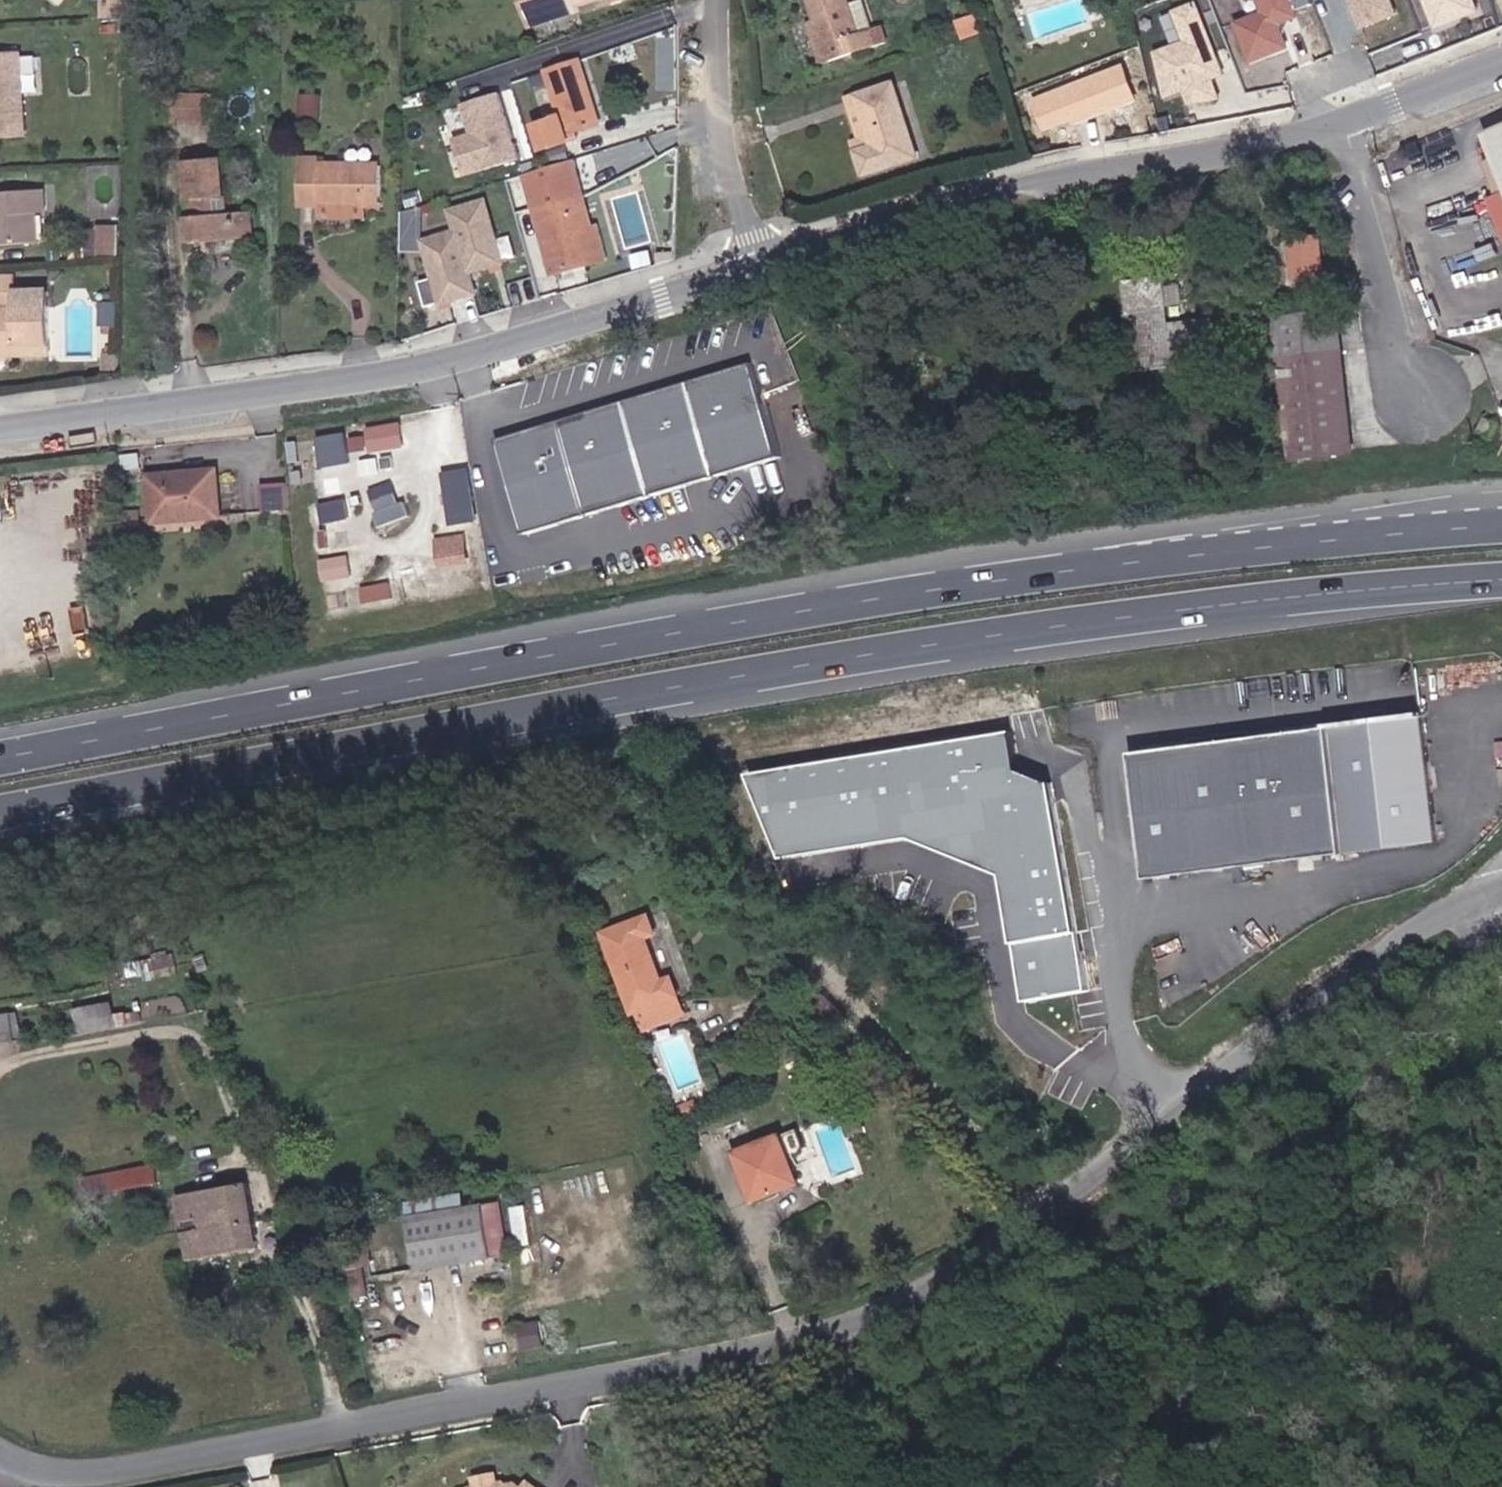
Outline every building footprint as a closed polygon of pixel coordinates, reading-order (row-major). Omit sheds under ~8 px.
[(107,20),(130,21),(131,0),(108,0),(107,20)] [(530,26),(632,0),(522,0),(530,26)] [(820,20),(813,23),(825,66),(890,44),(885,29),(867,33),(855,0),(813,0),(820,20)] [(1257,14),(1230,25),(1246,66),(1285,51),(1276,30),(1297,21),(1289,0),(1252,0),(1257,14)] [(1356,34),(1397,18),(1390,0),(1343,0),(1356,34)] [(1433,30),(1475,13),(1470,0),(1421,0),(1433,30)] [(1224,76),(1195,1),(1169,10),(1181,41),(1148,54),(1165,99),(1179,93),(1185,109),(1217,96),(1211,81),(1224,76)] [(0,54),(0,138),(33,138),(27,52),(0,54)] [(584,59),(538,74),(556,121),(540,125),(550,152),(581,143),(579,136),(607,128),(584,59)] [(899,82),(849,97),(859,147),(854,148),(866,181),(928,158),(899,82)] [(172,93),(171,123),(212,123),(216,95),(172,93)] [(516,161),(495,94),(454,106),(474,173),(516,161)] [(1490,133),(1500,158),(1490,164),(1501,197),(1492,203),(1501,224),(1501,129),(1490,133)] [(325,156),(305,156),(307,208),(326,209),(325,218),(372,220),(370,208),(386,208),(387,164),(325,164),(325,156)] [(231,161),(190,162),(197,246),(264,241),(262,213),(236,214),(231,161)] [(571,162),(520,176),(548,276),(605,260),(595,224),(589,226),(571,162)] [(0,193),(0,244),(46,243),(44,212),(54,213),(51,190),(0,193)] [(446,211),(452,233),(418,242),(435,311),(476,302),(470,278),(504,269),(485,201),(446,211)] [(126,227),(102,226),(101,256),(124,256),(126,227)] [(1294,233),(1298,280),(1331,275),(1327,228),(1294,233)] [(0,276),(0,359),(60,359),(59,288),(24,287),(23,275),(0,276)] [(1186,276),(1128,283),(1137,374),(1219,365),(1213,316),(1194,320),(1186,276)] [(1283,318),(1298,459),(1362,455),(1344,312),(1283,318)] [(743,365),(493,442),(520,535),(772,458),(743,365)] [(402,420),(368,425),(372,451),(406,446),(402,420)] [(323,466),(352,461),(348,431),(318,435),(323,466)] [(228,467),(149,472),(156,528),(232,519),(228,467)] [(266,507),(289,507),(288,482),(266,483),(266,507)] [(347,499),(322,504),(326,521),(351,515),(347,499)] [(439,565),(470,562),(468,532),(437,534),(439,565)] [(351,553),(321,558),(324,580),(355,576),(351,553)] [(1446,838),(1430,711),(1124,750),(1140,876),(1446,838)] [(1002,731),(741,775),(775,859),(904,839),(994,877),(1009,945),(1018,1002),(1081,991),(1069,933),(1044,784),(1010,769),(1002,731)] [(654,914),(605,934),(649,1030),(694,1018),(686,1000),(693,997),(681,974),(671,978),(653,941),(667,936),(654,914)] [(166,974),(185,969),(182,957),(162,961),(166,974)] [(120,1002),(79,1009),(83,1037),(124,1030),(120,1002)] [(840,1042),(854,1030),(831,1002),(817,1015),(840,1042)] [(0,1016),(0,1044),(27,1039),(22,1013),(0,1016)] [(789,1069),(811,1058),(802,1043),(780,1055),(789,1069)] [(686,1119),(705,1113),(701,1102),(681,1109),(686,1119)] [(789,1166),(796,1163),(816,1156),(808,1134),(737,1158),(756,1208),(798,1194),(789,1166)] [(92,1180),(95,1199),(174,1186),(169,1167),(92,1180)] [(255,1185),(181,1196),(193,1265),(268,1250),(255,1185)] [(427,1269),(521,1253),(513,1202),(417,1217),(427,1269)] [(356,1270),(383,1269),(383,1251),(356,1251),(356,1270)] [(533,1479),(530,1485),(522,1481),(512,1483),(510,1480),(505,1481),(502,1471),(477,1476),(479,1485),(473,1486),(544,1486),(533,1479)]
